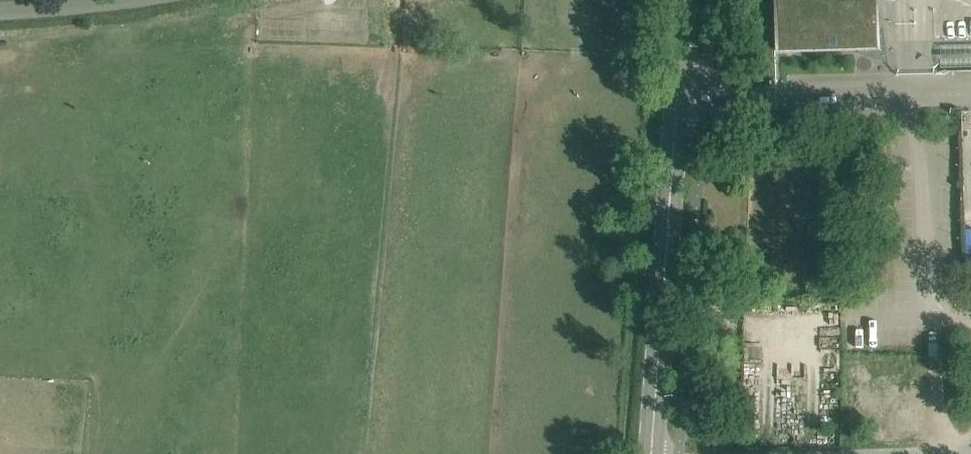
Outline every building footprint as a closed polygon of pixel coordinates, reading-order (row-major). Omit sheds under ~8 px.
[(776,54),(881,51),(879,0),(775,0),(776,54)]
